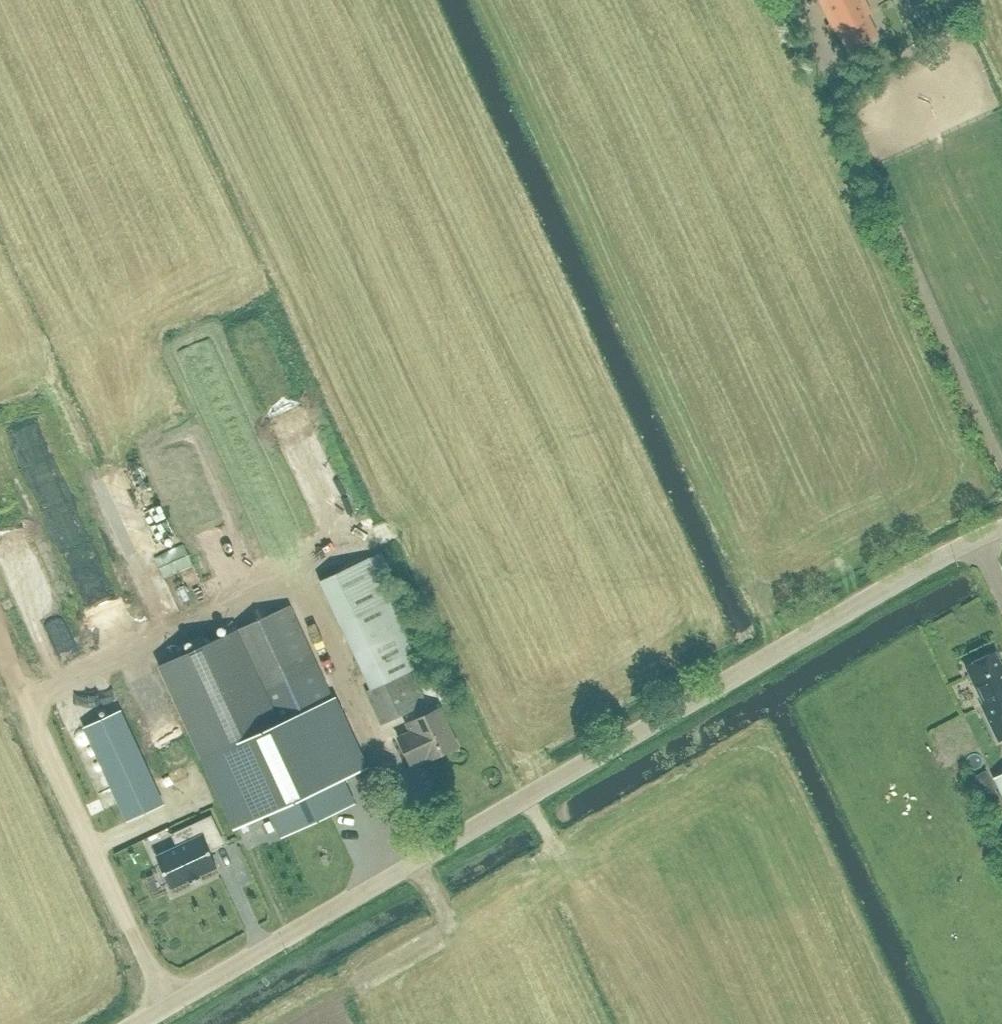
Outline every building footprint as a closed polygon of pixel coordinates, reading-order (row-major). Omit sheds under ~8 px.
[(868,14),(871,12),(865,0),(820,0),(819,0),(831,23),(827,25),(830,33),(838,29),(847,47),(877,32),(868,14)] [(179,456),(159,461),(164,482),(184,477),(179,456)] [(164,525),(152,530),(157,543),(169,538),(164,525)] [(152,557),(162,580),(191,567),(181,545),(152,557)] [(321,578),(341,622),(370,687),(367,689),(382,722),(406,711),(410,719),(406,721),(410,731),(399,736),(411,764),(423,759),(424,760),(458,745),(440,706),(432,710),(428,701),(418,706),(415,701),(420,698),(414,686),(417,685),(410,671),(420,667),(370,556),(321,578)] [(363,787),(350,757),(358,753),(290,604),(228,632),(157,665),(207,774),(228,764),(246,804),(299,780),(298,779),(302,777),(306,786),(315,783),(325,804),(363,787)] [(994,650),(965,664),(983,702),(981,704),(998,739),(1001,737),(1001,666),(994,650)] [(119,710),(85,725),(128,819),(162,804),(119,710)] [(993,776),(1001,796),(1001,771),(993,776)] [(227,847),(215,819),(176,837),(181,849),(160,859),(175,892),(193,883),(193,885),(204,880),(203,879),(221,870),(213,854),(227,847)]
